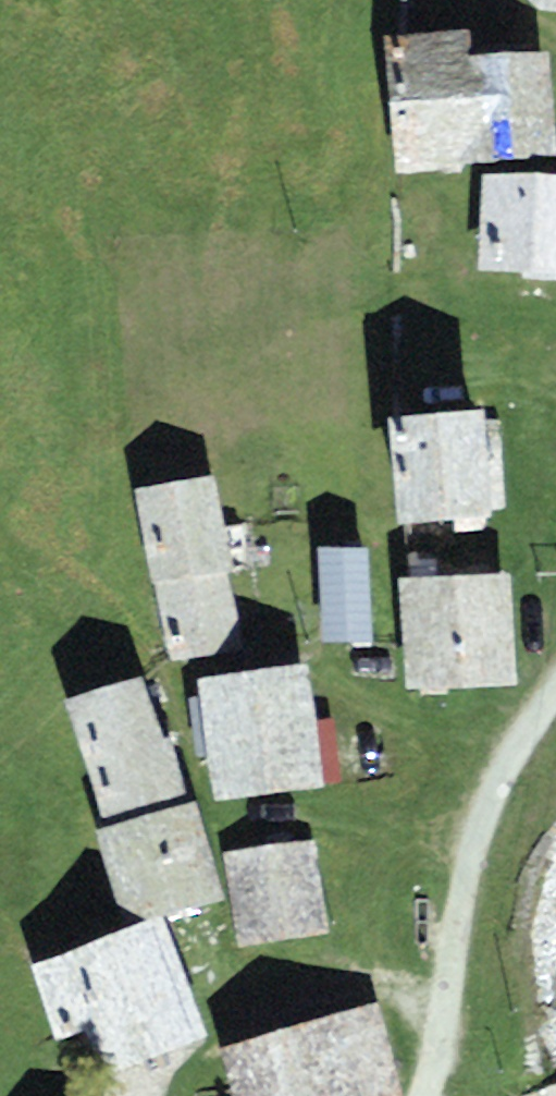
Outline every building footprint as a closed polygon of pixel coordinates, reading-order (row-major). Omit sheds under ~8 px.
[(542,12),(555,12),(555,0),(531,0),(542,12)] [(382,32),(394,172),(555,157),(555,142),(548,48),(471,55),(469,24),(382,32)] [(481,173),(479,268),(530,270),(555,270),(555,175),(481,173)] [(485,406),(388,412),(395,518),(492,511),(485,406)] [(216,471),(135,487),(155,586),(229,572),(235,570),(216,471)] [(502,525),(403,524),(403,567),(501,568),(502,525)] [(373,639),(366,546),(315,549),(322,642),(373,639)] [(510,571),(398,575),(403,688),(515,684),(510,571)] [(229,572),(155,586),(169,661),(243,647),(229,572)] [(309,664),(199,677),(213,798),(324,785),(309,664)] [(66,695),(85,760),(161,738),(142,673),(66,695)] [(172,735),(161,738),(85,760),(103,822),(190,797),(172,735)] [(226,898),(196,799),(180,804),(95,829),(125,929),(164,915),(226,898)] [(316,837),(225,850),(237,945),(328,931),(316,837)] [(125,929),(111,934),(154,1055),(207,1036),(164,915),(125,929)] [(154,1055),(111,934),(29,963),(57,1039),(87,1028),(104,1074),(154,1055)] [(219,1049),(232,1095),(404,1095),(378,1001),(219,1049)]
